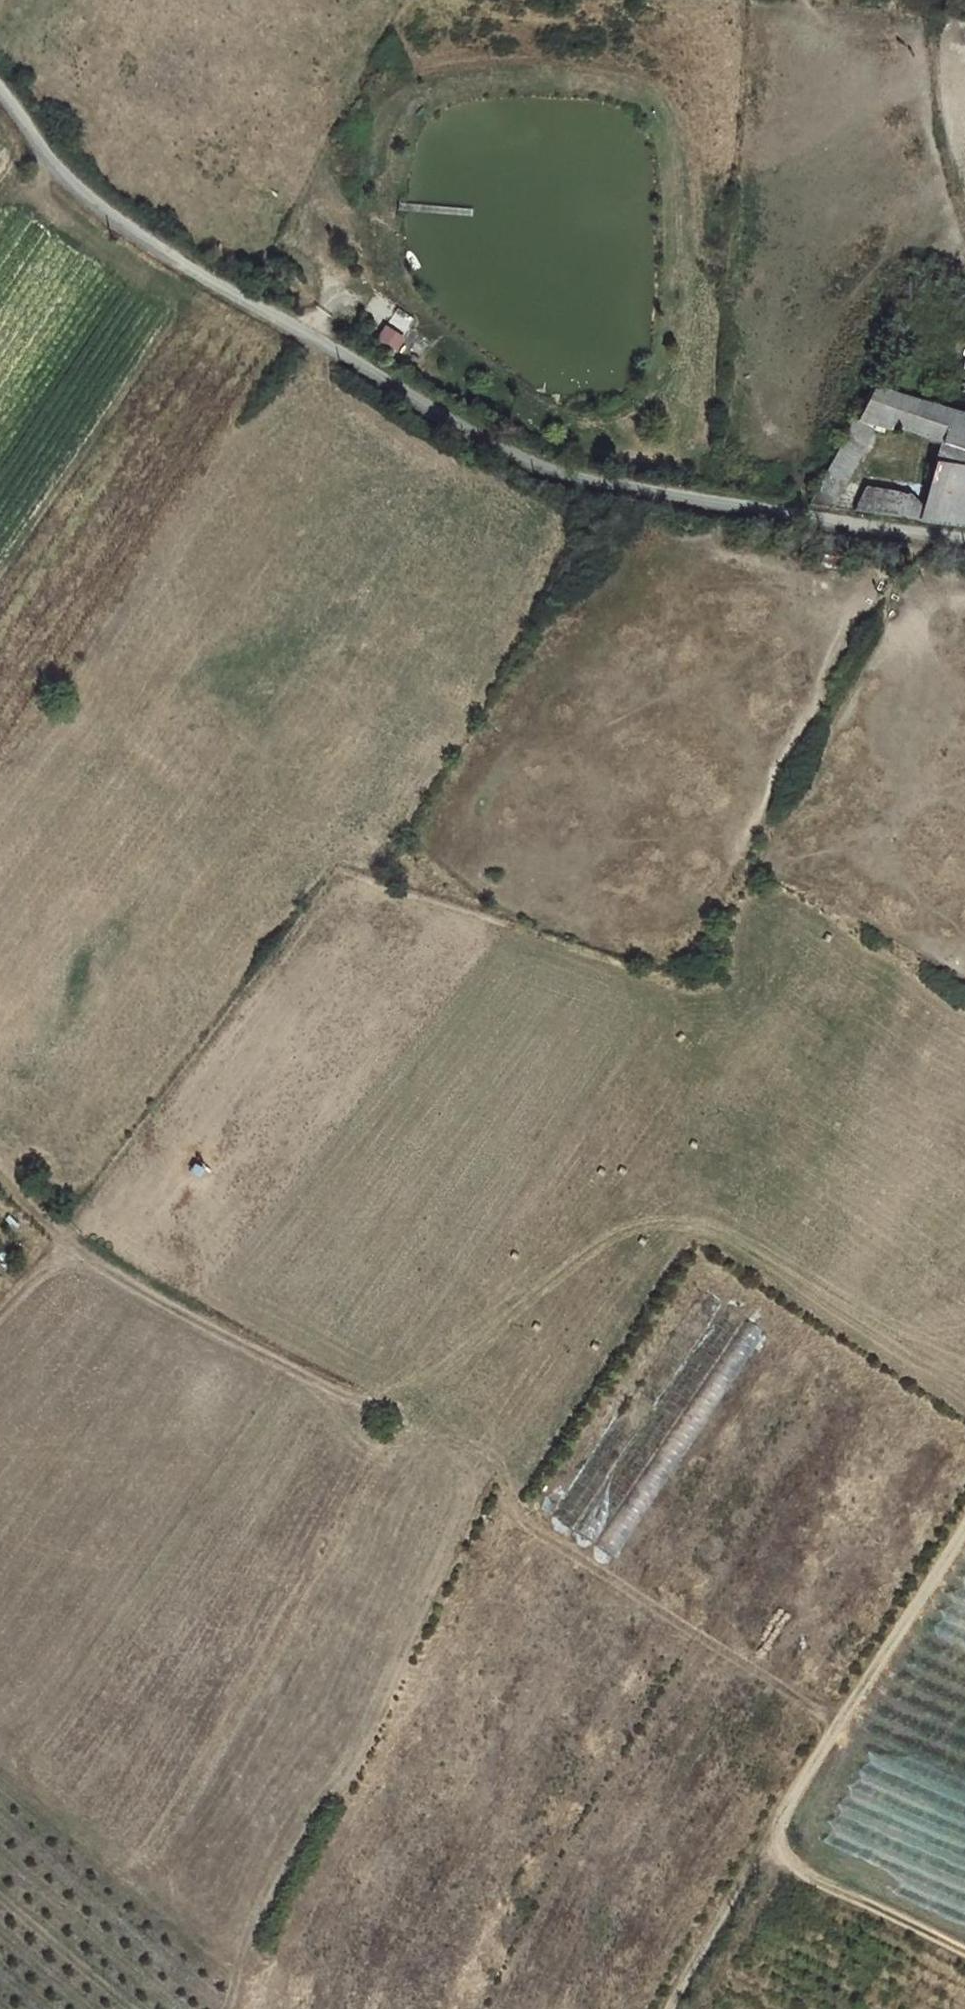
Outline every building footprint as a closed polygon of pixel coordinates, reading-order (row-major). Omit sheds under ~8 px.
[(938,437),(933,454),(964,463),(964,410),(868,379),(806,504),(828,506),(872,422),(885,425),(886,421),(938,437)] [(933,454),(919,500),(914,515),(964,522),(964,463),(933,454)] [(914,515),(919,500),(903,487),(855,484),(847,508),(910,514),(914,515)] [(620,1404),(657,1432),(742,1319),(705,1291),(620,1404)] [(619,1471),(572,1524),(589,1539),(636,1486),(619,1471)]
